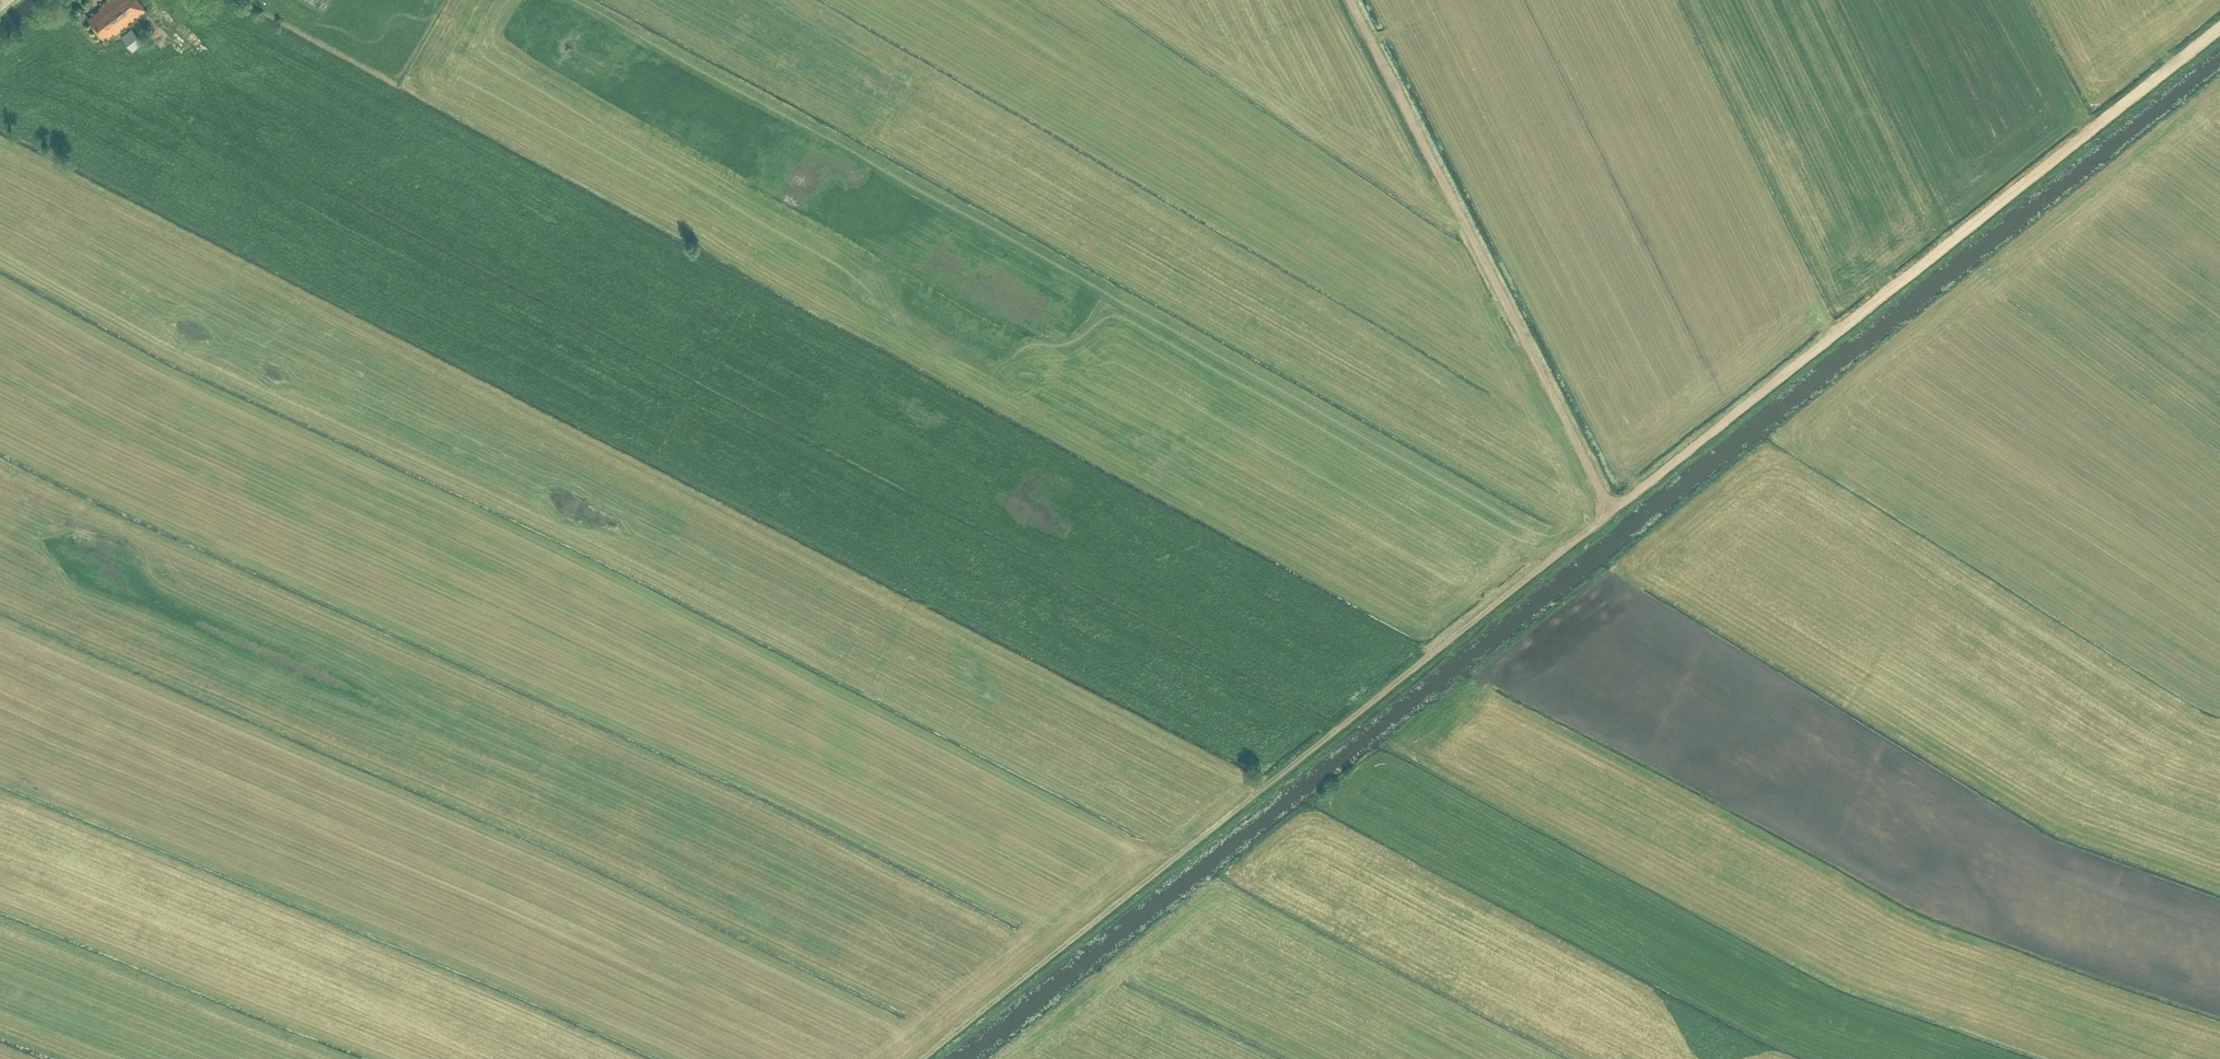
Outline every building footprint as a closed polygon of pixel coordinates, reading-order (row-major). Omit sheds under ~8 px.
[(90,20),(104,38),(116,30),(114,28),(128,17),(129,19),(136,15),(129,5),(123,9),(117,0),(90,20)] [(323,4),(326,2),(325,0),(309,0),(316,13),(325,8),(323,4)] [(132,28),(122,36),(132,50),(142,42),(132,28)]
